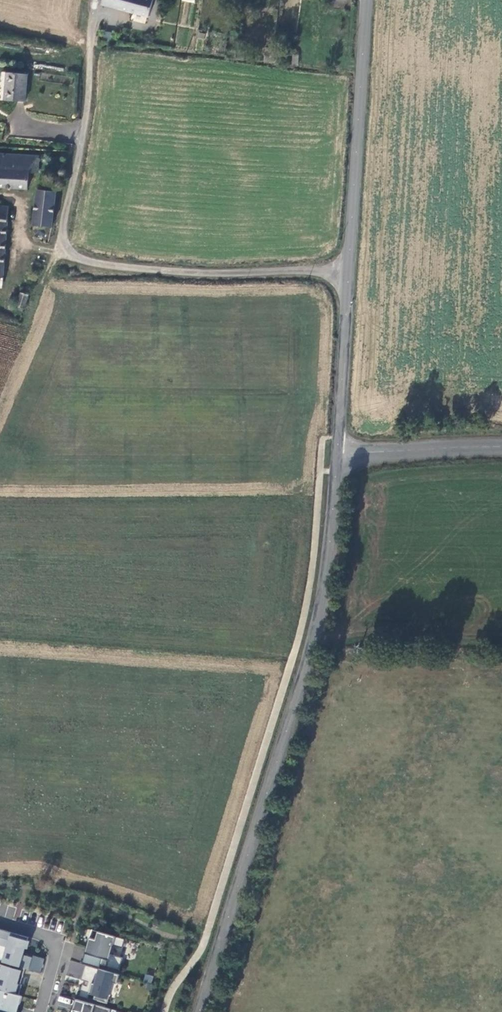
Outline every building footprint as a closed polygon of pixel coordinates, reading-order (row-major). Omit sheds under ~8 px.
[(102,4),(149,17),(153,0),(152,0),(103,0),(102,4)] [(264,61),(281,63),(283,50),(266,48),(264,61)] [(28,75),(7,73),(4,100),(25,102),(28,75)] [(28,189),(29,185),(29,173),(36,173),(39,173),(39,156),(0,154),(0,187),(28,189)] [(57,191),(38,189),(33,226),(53,228),(57,191)] [(0,206),(0,279),(3,280),(9,206),(0,206)] [(21,293),(17,306),(24,308),(29,295),(21,293)] [(0,929),(0,945),(6,947),(2,961),(11,964),(25,968),(29,969),(32,957),(21,954),(23,947),(25,948),(28,937),(0,929)] [(125,939),(97,931),(95,939),(89,937),(81,964),(86,965),(99,968),(100,964),(119,970),(122,958),(111,954),(113,945),(122,947),(125,939)] [(0,964),(0,989),(19,995),(22,984),(20,984),(25,968),(11,964),(10,967),(0,964)] [(99,968),(86,965),(81,980),(88,982),(87,986),(82,984),(79,996),(88,998),(89,993),(95,995),(94,998),(107,1002),(112,982),(117,983),(120,974),(99,968)] [(22,996),(19,995),(0,989),(0,1011),(17,1011),(22,996)] [(58,1003),(69,1005),(71,999),(60,996),(58,1003)] [(78,999),(75,1009),(74,1009),(74,1011),(109,1011),(110,1009),(78,999)]
